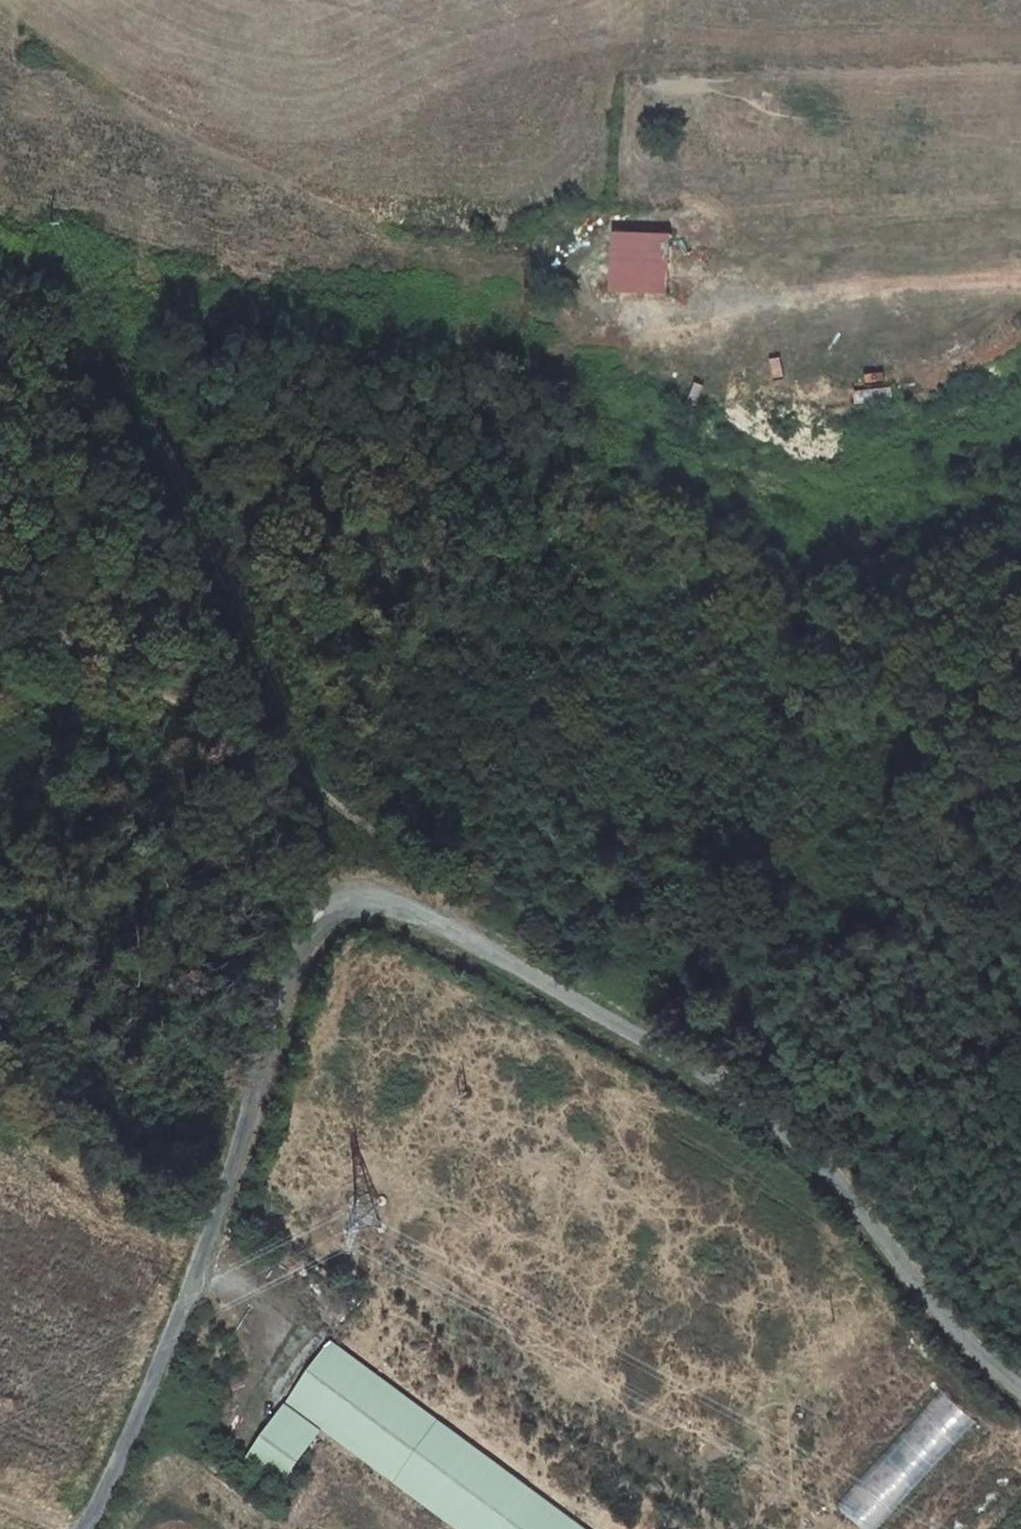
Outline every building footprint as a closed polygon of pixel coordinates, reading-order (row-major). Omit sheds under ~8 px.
[(993,181),(992,187),(1020,192),(1020,186),(993,181)] [(669,293),(669,231),(610,231),(610,293),(669,293)] [(468,1528),(572,1528),(327,1348),(290,1397),(468,1528)] [(885,1520),(974,1419),(945,1393),(855,1494),(885,1520)] [(280,1411),(243,1461),(280,1488),(317,1438),(280,1411)]
